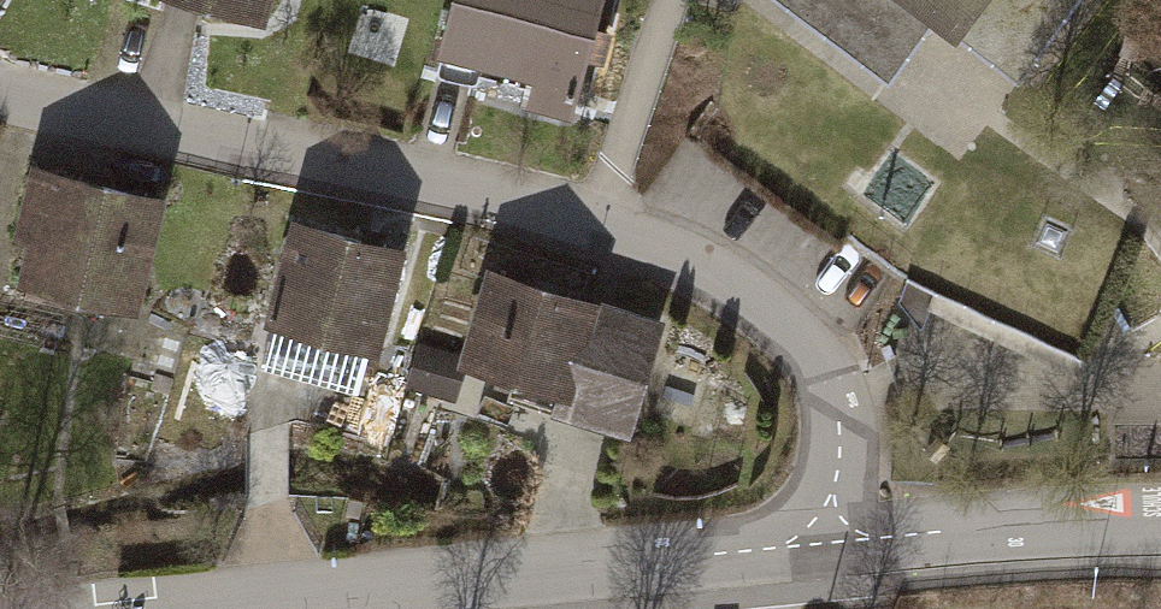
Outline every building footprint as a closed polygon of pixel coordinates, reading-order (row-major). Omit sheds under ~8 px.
[(266,13),(269,0),(217,0),(266,13)] [(437,50),(538,76),(530,106),(575,118),(607,0),(451,0),(437,50)] [(884,90),(926,34),(1014,100),(1090,0),(765,0),(884,90)] [(13,173),(0,219),(0,294),(122,328),(155,213),(13,173)] [(397,257),(276,228),(251,332),(372,361),(397,257)] [(652,327),(469,272),(443,359),(416,351),(402,396),(453,411),(461,387),(619,435),(652,327)]
